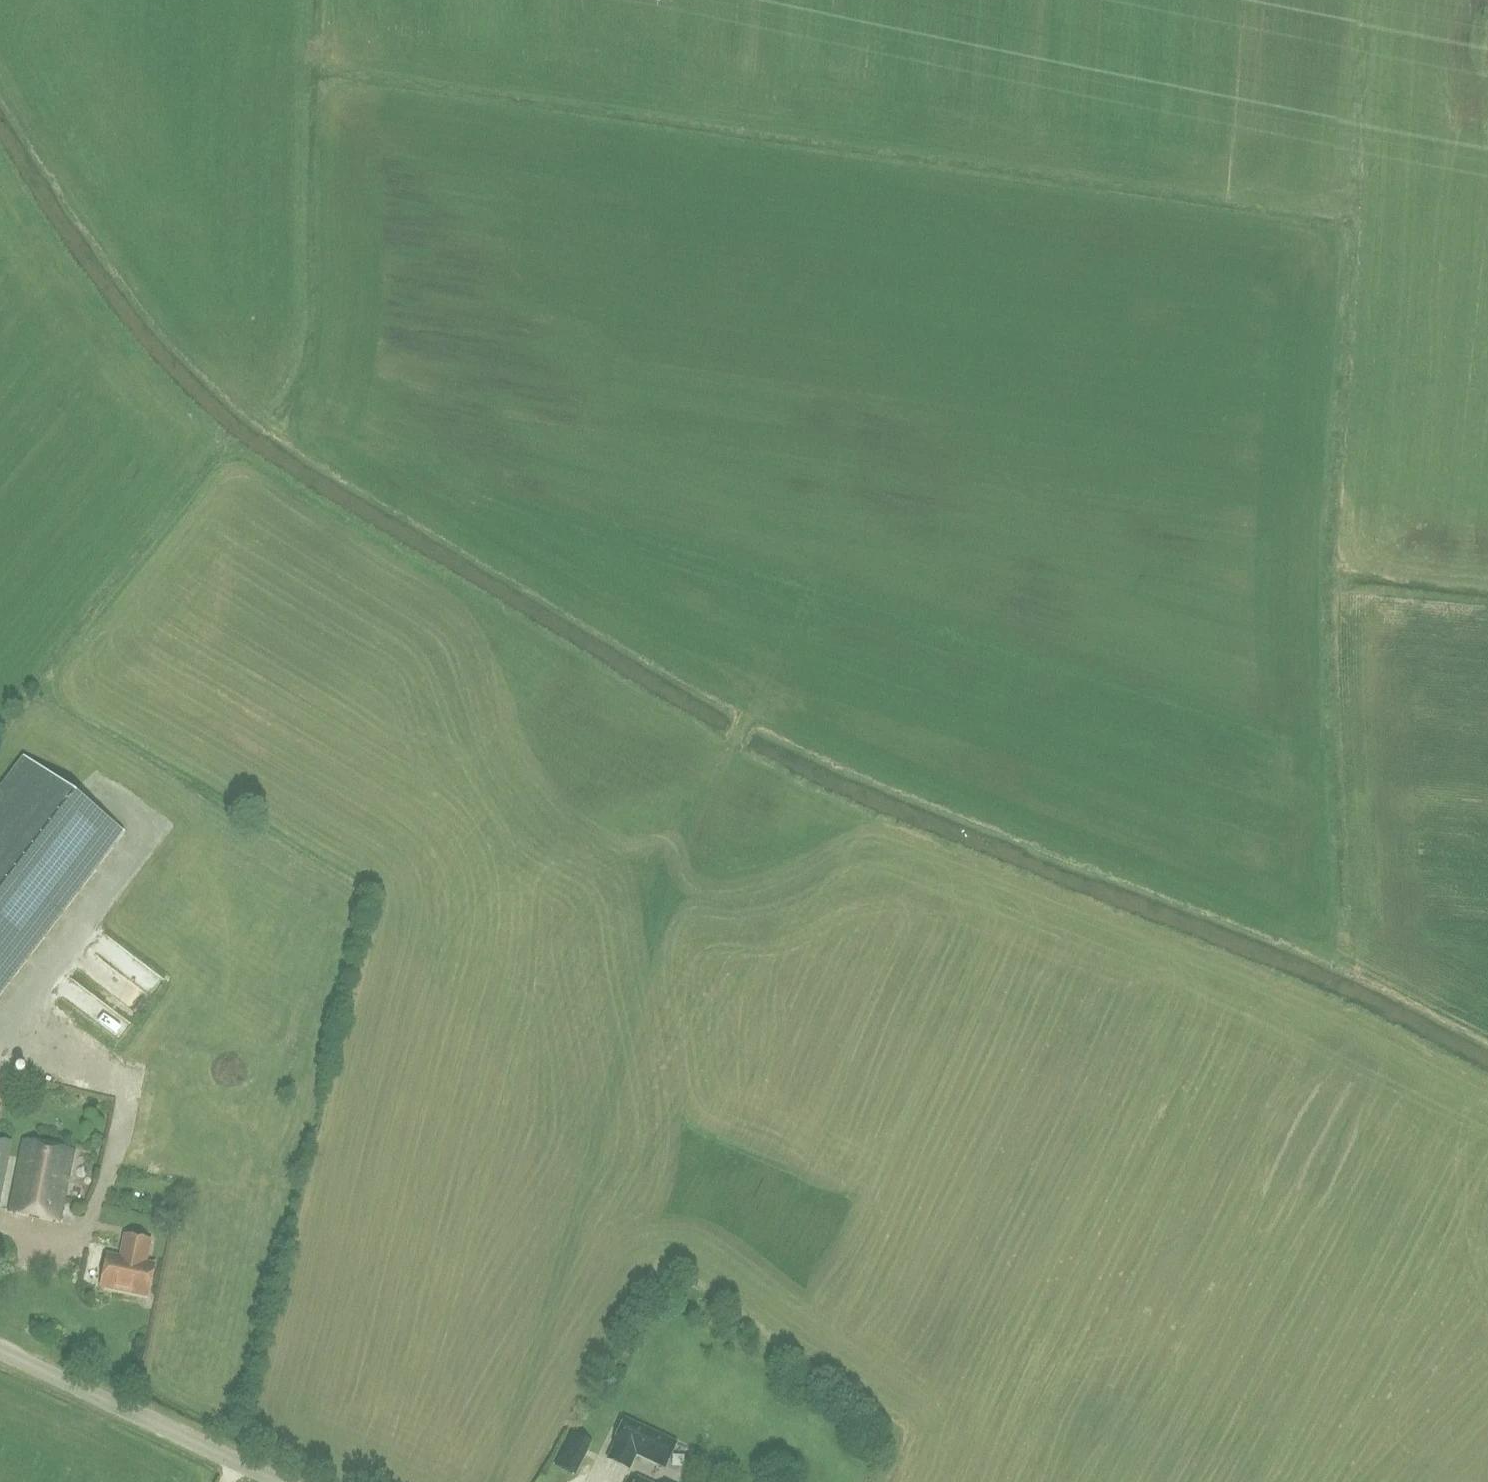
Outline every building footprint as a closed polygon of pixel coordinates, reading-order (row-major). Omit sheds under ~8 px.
[(121,831),(20,756),(0,782),(0,993),(121,831)] [(130,974),(134,957),(102,949),(97,966),(130,974)] [(104,1007),(114,994),(86,972),(76,985),(104,1007)] [(10,1143),(0,1141),(0,1195),(10,1143)] [(25,1141),(18,1173),(10,1212),(60,1222),(74,1150),(25,1141)] [(110,1254),(103,1286),(150,1295),(156,1263),(148,1261),(152,1240),(126,1235),(124,1248),(126,1249),(125,1257),(110,1254)] [(665,1469),(677,1443),(626,1419),(614,1445),(615,1445),(608,1460),(630,1470),(636,1455),(665,1469)] [(572,1474),(589,1441),(572,1433),(556,1466),(572,1474)] [(600,1467),(611,1447),(603,1442),(592,1462),(600,1467)]
